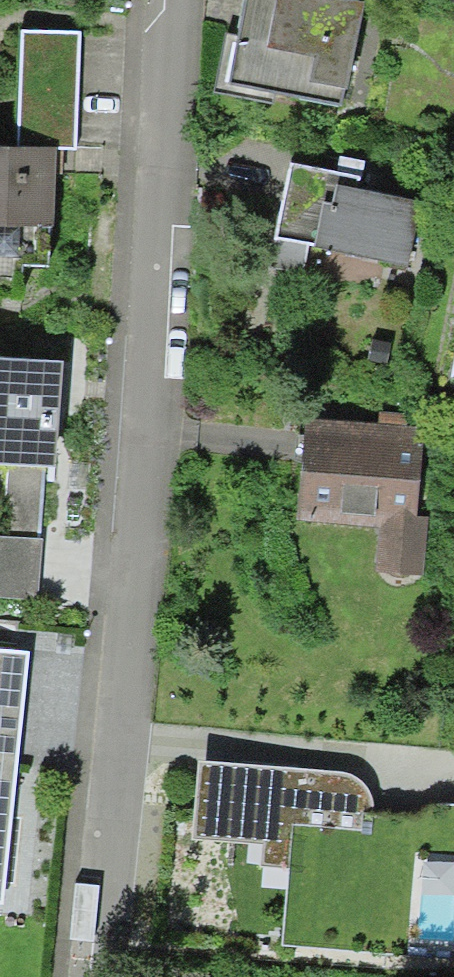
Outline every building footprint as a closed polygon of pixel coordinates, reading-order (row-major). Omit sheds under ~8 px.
[(348,0),(259,0),(245,85),(362,104),(378,5),(348,0)] [(83,35),(24,32),(19,147),(78,150),(83,35)] [(0,152),(0,229),(61,231),(64,154),(0,152)] [(439,191),(297,164),(281,248),(423,275),(439,191)] [(0,361),(0,467),(64,471),(71,366),(0,361)] [(406,422),(306,417),(301,530),(401,535),(406,422)] [(6,472),(3,541),(0,540),(0,600),(43,602),(45,543),(72,544),(75,475),(6,472)] [(0,652),(0,904),(1,904),(27,655),(0,652)] [(341,770),(199,759),(193,840),(260,844),(258,867),(289,869),(284,945),(363,950),(373,801),(362,781),(341,770)]
